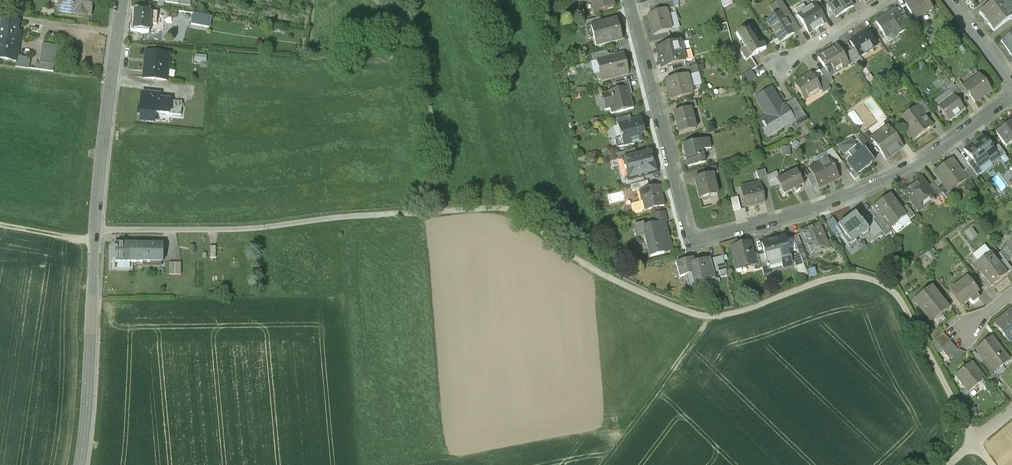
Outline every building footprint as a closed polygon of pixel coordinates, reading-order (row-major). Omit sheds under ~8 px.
[(60,7),(58,7),(58,12),(90,16),(92,0),(60,0),(60,7)] [(591,4),(593,3),(596,12),(613,7),(611,0),(590,0),(591,4)] [(781,0),(775,3),(781,13),(785,20),(791,17),(781,0)] [(818,0),(810,0),(813,5),(814,5),(817,11),(823,7),(818,0)] [(836,17),(853,6),(849,0),(825,0),(836,17)] [(911,4),(910,3),(906,5),(912,16),(915,20),(916,20),(932,10),(926,0),(917,0),(911,4)] [(980,13),(994,31),(1010,19),(1011,17),(1011,0),(997,0),(996,1),(980,13)] [(668,3),(657,6),(659,12),(665,11),(666,11),(674,9),(672,2),(668,3)] [(817,11),(814,5),(813,5),(805,10),(802,5),(794,10),(809,34),(825,24),(817,11)] [(151,12),(136,11),(134,29),(150,31),(151,12)] [(659,12),(648,15),(654,36),(671,31),(666,11),(665,11),(659,12)] [(895,11),(876,22),(886,38),(896,31),(898,35),(907,30),(895,11)] [(781,13),(767,21),(780,42),(793,34),(785,20),(781,13)] [(212,17),(193,14),(191,25),(210,28),(212,17)] [(912,16),(907,19),(914,30),(920,27),(916,20),(915,20),(912,16)] [(35,29),(45,29),(46,17),(25,17),(24,22),(35,22),(35,29)] [(598,18),(585,22),(587,28),(591,27),(600,25),(598,18)] [(3,19),(3,20),(0,19),(0,38),(0,39),(0,59),(17,61),(18,57),(21,37),(18,36),(20,21),(3,19)] [(600,25),(591,27),(596,46),(622,40),(617,20),(600,25)] [(766,48),(751,24),(736,34),(746,49),(741,52),(746,60),(766,48)] [(867,30),(850,42),(854,49),(859,57),(876,46),(867,30)] [(954,32),(944,39),(948,44),(958,37),(954,32)] [(1001,42),(1011,56),(1011,33),(1001,42)] [(679,42),(657,47),(662,68),(670,66),(682,63),(680,56),(683,55),(679,42)] [(58,46),(42,44),(39,63),(55,65),(58,46)] [(836,46),(818,58),(825,69),(831,78),(838,73),(836,70),(847,63),(843,56),(836,46)] [(854,49),(848,53),(854,63),(860,59),(859,57),(854,49)] [(170,54),(147,52),(146,63),(145,63),(143,78),(165,80),(166,69),(168,69),(170,54)] [(605,52),(591,55),(593,62),(596,61),(596,60),(606,58),(605,52)] [(854,63),(848,53),(843,56),(847,63),(849,66),(854,63)] [(606,58),(596,60),(596,61),(601,82),(629,75),(624,54),(606,58)] [(31,59),(18,57),(17,61),(16,67),(30,69),(31,59)] [(682,63),(670,66),(672,72),(675,71),(686,68),(685,62),(682,63)] [(39,63),(38,63),(37,70),(54,72),(55,65),(39,63)] [(686,68),(675,71),(677,78),(684,77),(698,73),(696,66),(686,68)] [(831,78),(825,69),(820,72),(828,86),(834,82),(831,78)] [(751,71),(741,77),(744,89),(757,80),(751,71)] [(821,90),(820,90),(823,94),(830,89),(828,86),(820,72),(819,71),(812,75),(821,90)] [(811,73),(794,84),(804,100),(820,90),(821,90),(812,75),(811,73)] [(979,74),(963,86),(969,95),(975,103),(991,91),(979,74)] [(684,77),(677,78),(666,82),(671,101),(689,96),(684,77)] [(626,82),(614,85),(615,91),(627,88),(626,82)] [(963,86),(960,82),(954,86),(955,88),(963,99),(969,95),(963,86)] [(615,91),(600,95),(604,110),(609,109),(611,114),(633,109),(627,88),(615,91)] [(789,116),(772,88),(756,97),(770,119),(764,123),(767,128),(764,129),(768,135),(791,121),(792,121),(789,116)] [(963,99),(955,88),(949,92),(952,95),(953,95),(958,102),(963,99)] [(160,96),(142,94),(140,107),(138,107),(138,114),(141,114),(140,120),(154,121),(155,113),(169,115),(170,102),(159,101),(160,96)] [(952,95),(940,104),(946,111),(942,114),(944,116),(949,122),(964,110),(958,102),(953,95),(952,95)] [(929,112),(921,100),(914,105),(916,107),(917,106),(924,116),(929,112)] [(695,101),(683,104),(684,110),(690,109),(691,109),(692,110),(697,108),(695,101)] [(182,103),(170,102),(169,115),(181,116),(182,103)] [(916,107),(907,114),(911,119),(907,122),(912,129),(906,133),(912,141),(932,127),(924,116),(917,106),(916,107)] [(684,110),(674,113),(679,134),(695,131),(690,109),(684,110)] [(801,109),(789,116),(792,121),(791,121),(796,128),(808,121),(801,109)] [(907,114),(901,118),(908,127),(904,130),(906,133),(912,129),(907,122),(911,119),(907,114)] [(629,116),(615,119),(617,125),(618,125),(618,124),(631,121),(629,116)] [(631,121),(618,124),(618,125),(621,136),(620,136),(620,138),(615,139),(617,148),(642,142),(640,134),(643,133),(640,119),(631,121)] [(896,130),(889,119),(883,123),(887,128),(887,127),(891,134),(896,130)] [(1011,120),(996,132),(1006,146),(1011,143),(1011,145),(1011,121),(1011,120)] [(887,128),(881,132),(883,134),(873,142),(886,160),(902,148),(891,134),(887,127),(887,128)] [(869,146),(862,137),(856,142),(863,151),(869,146)] [(982,137),(964,150),(978,168),(996,155),(992,150),(982,137)] [(708,140),(682,146),(687,168),(705,163),(702,152),(710,150),(708,140)] [(856,142),(854,140),(853,141),(852,140),(837,147),(844,156),(848,153),(854,161),(848,165),(851,169),(853,168),(857,174),(872,163),(856,142)] [(998,145),(992,150),(996,155),(999,160),(1005,155),(998,145)] [(842,163),(832,150),(826,153),(829,159),(830,159),(834,167),(842,163)] [(630,151),(616,154),(617,161),(623,159),(623,158),(631,156),(630,151)] [(631,156),(623,158),(623,159),(629,180),(656,173),(650,152),(631,156)] [(829,159),(809,169),(818,188),(839,178),(834,167),(830,159),(829,159)] [(952,159),(934,172),(950,194),(967,181),(962,173),(952,159)] [(716,166),(702,169),(704,176),(712,174),(717,173),(716,166)] [(806,178),(801,167),(795,170),(800,181),(806,178)] [(978,179),(970,167),(962,173),(967,181),(969,185),(978,179)] [(795,170),(776,180),(784,196),(803,186),(800,181),(795,170)] [(704,176),(694,179),(700,200),(717,195),(712,174),(704,176)] [(766,177),(758,179),(759,182),(760,182),(762,191),(769,189),(766,177)] [(921,180),(903,193),(918,213),(930,204),(931,205),(933,203),(932,202),(936,199),(928,188),(921,180)] [(647,181),(630,186),(632,192),(649,187),(647,181)] [(759,182),(741,186),(744,195),(741,195),(745,208),(765,203),(762,191),(760,182),(759,182)] [(942,194),(934,183),(928,188),(936,199),(942,194)] [(659,187),(640,192),(643,204),(633,206),(635,213),(664,206),(659,187)] [(901,210),(890,195),(871,209),(882,224),(888,231),(906,217),(907,217),(901,210)] [(914,217),(906,206),(901,210),(907,217),(906,217),(909,221),(914,217)] [(664,212),(651,215),(654,225),(664,222),(664,224),(666,223),(664,212)] [(854,216),(836,229),(841,237),(840,237),(847,247),(867,232),(865,229),(861,223),(860,223),(854,216)] [(882,224),(877,217),(872,220),(874,222),(877,227),(882,224)] [(654,225),(644,228),(651,256),(652,257),(672,252),(664,224),(664,222),(654,225)] [(874,222),(865,229),(867,232),(872,240),(882,233),(877,227),(874,222)] [(888,231),(882,224),(877,227),(882,233),(885,238),(890,234),(888,231)] [(818,225),(800,233),(810,257),(812,256),(812,257),(820,254),(820,253),(821,252),(818,246),(826,243),(818,225)] [(644,228),(634,230),(636,238),(643,236),(649,257),(651,256),(644,228)] [(784,235),(775,238),(776,240),(761,244),(767,264),(781,260),(783,268),(792,265),(784,235)] [(802,246),(798,236),(792,238),(796,248),(802,246)] [(1009,245),(1003,250),(1011,259),(1011,261),(1011,240),(1009,245)] [(163,244),(116,244),(116,250),(111,250),(111,260),(116,260),(116,263),(143,263),(143,262),(163,262),(163,244)] [(749,244),(732,248),(737,268),(753,264),(754,264),(751,255),(749,244)] [(998,263),(985,247),(973,257),(978,263),(976,264),(992,285),(1006,274),(998,263)] [(1011,259),(1003,250),(999,253),(1003,259),(1006,263),(1011,259)] [(758,253),(751,255),(754,264),(753,264),(755,270),(762,269),(758,253)] [(799,254),(792,256),(795,268),(804,265),(799,254)] [(722,257),(715,259),(719,272),(726,270),(722,257)] [(709,259),(694,263),(693,259),(676,263),(680,278),(691,275),(692,281),(689,282),(691,289),(707,285),(706,282),(714,280),(713,274),(709,260),(709,259)] [(715,259),(709,260),(713,274),(719,272),(715,259)] [(1006,263),(1003,259),(998,263),(1006,274),(1011,270),(1006,263)] [(181,264),(169,264),(169,276),(181,276),(181,264)] [(979,283),(972,274),(967,277),(969,280),(974,287),(979,283)] [(969,280),(951,293),(961,306),(979,292),(974,287),(969,280)] [(948,308),(931,287),(912,301),(918,309),(921,307),(932,321),(948,308)] [(994,324),(1010,343),(1011,341),(1011,310),(994,324)] [(943,333),(934,341),(941,349),(951,341),(943,333)] [(991,339),(976,351),(984,361),(993,372),(994,372),(1001,365),(1002,366),(1009,361),(991,339)] [(951,341),(941,349),(948,358),(958,350),(951,341)] [(984,361),(979,366),(990,380),(996,375),(994,372),(993,372),(984,361)] [(970,365),(955,377),(966,392),(973,386),(975,388),(984,381),(978,373),(976,374),(970,365)]
